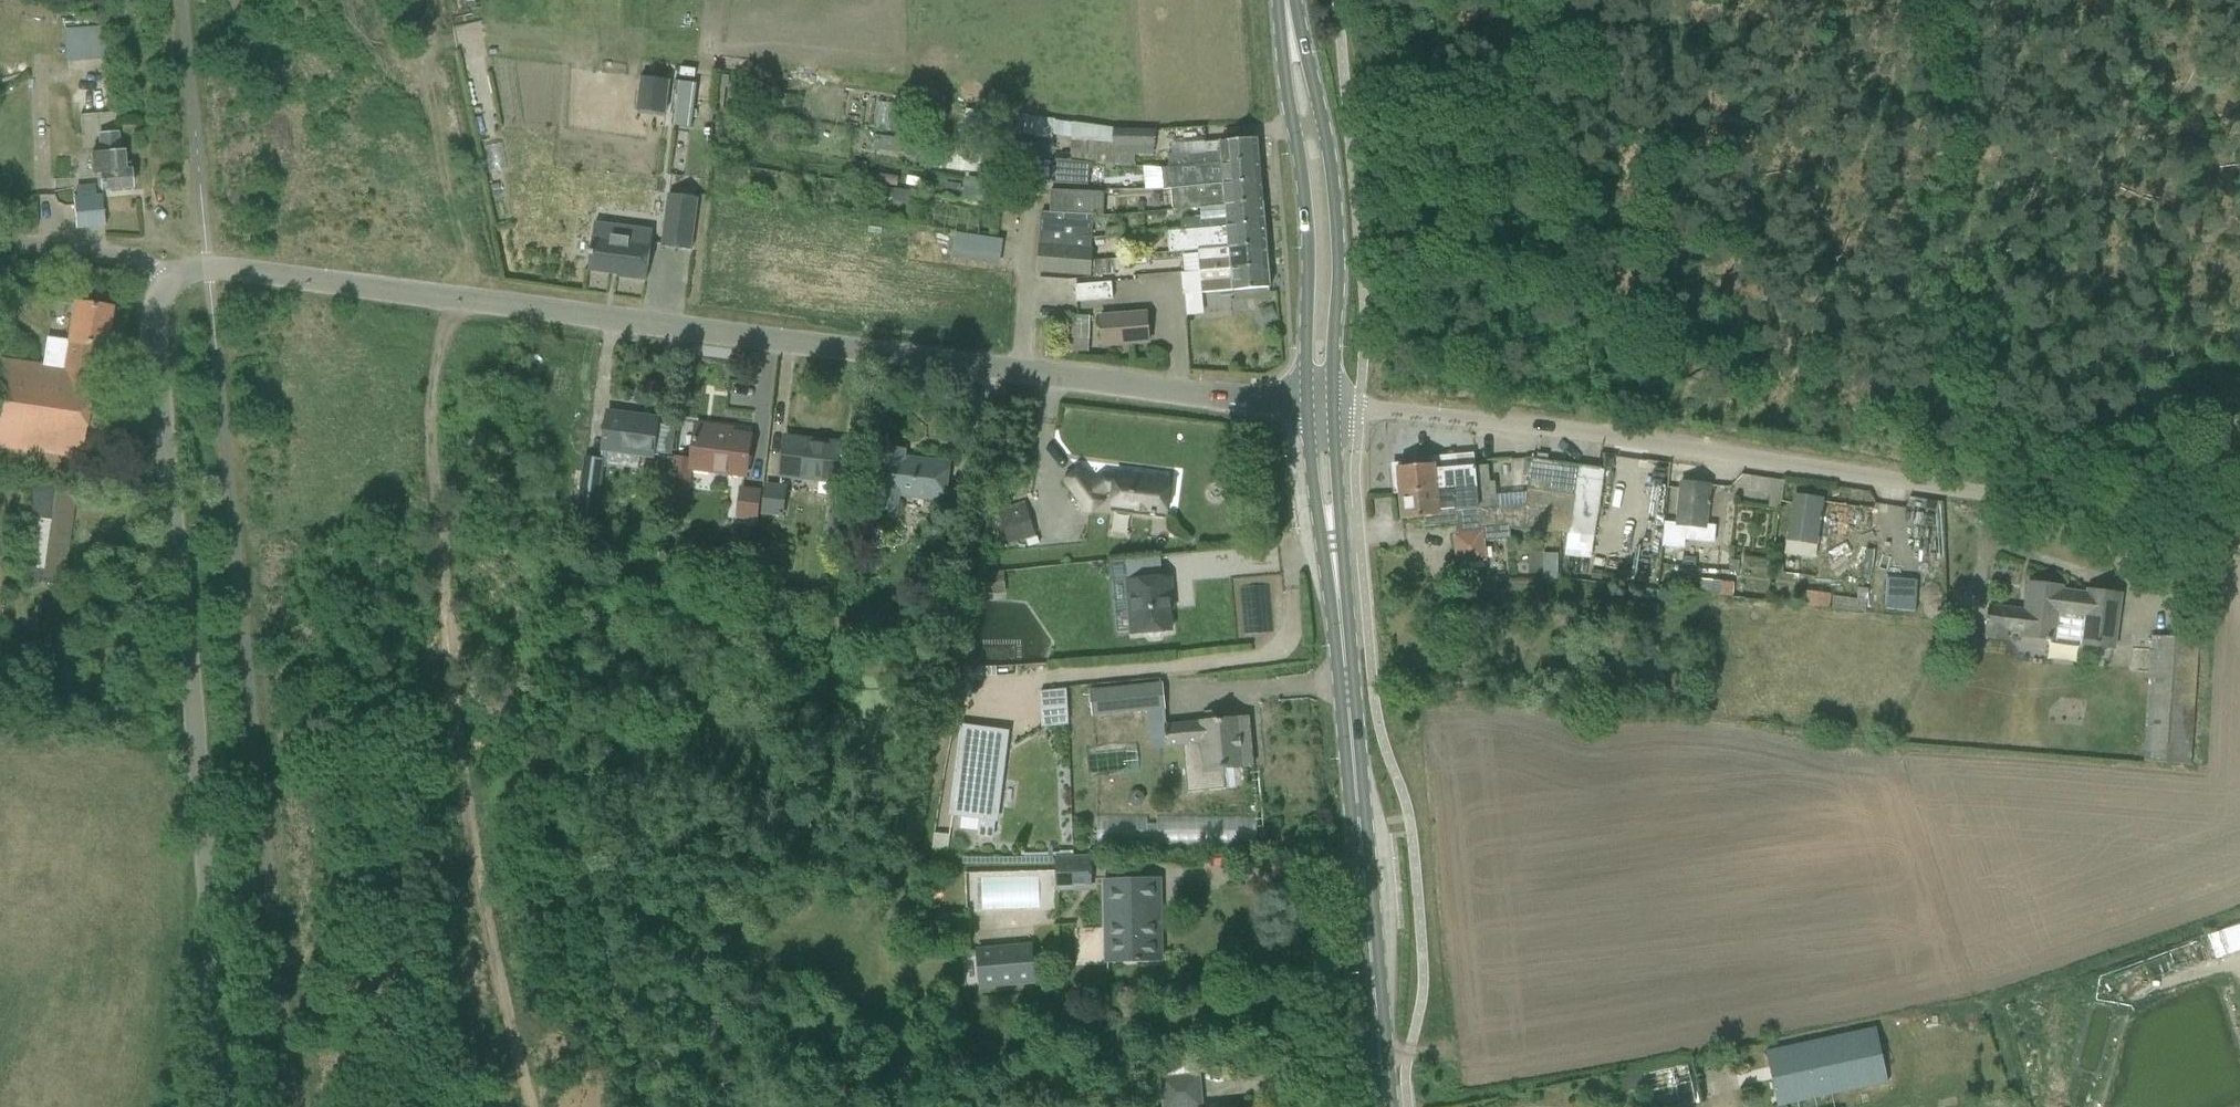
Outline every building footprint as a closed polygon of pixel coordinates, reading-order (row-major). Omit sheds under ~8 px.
[(86,53),(85,18),(47,19),(48,54),(86,53)] [(662,112),(666,80),(639,77),(635,109),(662,112)] [(759,110),(768,111),(769,93),(760,93),(759,110)] [(115,112),(78,116),(82,155),(89,154),(91,174),(99,173),(100,190),(130,188),(128,163),(123,163),(122,152),(119,152),(115,112)] [(1053,137),(1054,135),(1071,138),(1069,160),(1089,162),(1133,166),(1133,155),(1153,155),(1154,132),(1118,130),(1055,120),(998,113),(996,129),(1053,137)] [(935,164),(938,137),(925,136),(922,162),(935,164)] [(1167,156),(1168,166),(1188,167),(1220,164),(1259,162),(1257,138),(1203,143),(1204,153),(1167,156)] [(964,145),(950,143),(945,170),(959,172),(964,145)] [(1089,162),(1069,160),(1055,159),(1054,183),(1088,185),(1089,162)] [(1188,167),(1168,166),(1168,167),(1160,167),(1162,188),(1171,188),(1171,189),(1221,185),(1260,181),(1259,162),(1220,164),(1188,167)] [(1221,185),(1171,189),(1173,211),(1192,209),(1192,210),(1199,210),(1223,208),(1262,205),(1260,181),(1221,185)] [(731,196),(748,199),(750,189),(732,187),(731,196)] [(1050,190),(1049,213),(1092,215),(1101,215),(1102,192),(1050,190)] [(669,194),(661,247),(691,250),(698,198),(669,194)] [(75,229),(104,226),(101,195),(72,198),(75,229)] [(1166,232),(1166,235),(1194,232),(1225,230),(1264,227),(1262,205),(1223,208),(1199,210),(1199,219),(1175,221),(1177,230),(1166,232)] [(1037,245),(1091,253),(1092,231),(1092,215),(1049,213),(1039,213),(1037,245)] [(617,277),(646,281),(652,230),(594,223),(588,271),(617,275),(617,277)] [(1194,232),(1166,235),(1169,253),(1195,250),(1196,252),(1227,249),(1266,246),(1264,227),(1225,230),(1194,232)] [(913,244),(923,245),(925,230),(915,229),(913,244)] [(1104,238),(1120,236),(1119,229),(1104,231),(1104,238)] [(1037,245),(1035,272),(1090,277),(1091,276),(1091,260),(1091,253),(1037,245)] [(1179,273),(1179,274),(1228,270),(1268,267),(1266,246),(1227,249),(1196,252),(1197,271),(1179,273)] [(1125,257),(1091,260),(1091,276),(1093,275),(1126,271),(1125,257)] [(1228,270),(1179,274),(1181,295),(1270,288),(1268,267),(1228,270)] [(1093,283),(1074,285),(1075,302),(1094,300),(1112,299),(1110,282),(1093,283)] [(56,469),(78,472),(92,372),(80,371),(84,345),(104,347),(110,308),(73,303),(70,325),(67,341),(58,340),(54,367),(0,360),(0,459),(54,467),(54,468),(56,469)] [(1102,346),(1149,342),(1146,313),(1100,317),(1102,346)] [(1063,316),(1063,329),(1061,351),(1088,352),(1090,317),(1063,316)] [(50,363),(54,333),(31,329),(26,359),(50,363)] [(607,412),(604,434),(602,449),(652,457),(658,419),(636,416),(635,420),(608,416),(609,412),(607,412)] [(696,424),(691,460),(674,458),(670,488),(690,490),(692,469),(712,472),(713,463),(728,465),(727,474),(745,476),(750,436),(718,431),(718,427),(696,424)] [(785,441),(782,463),(780,476),(841,483),(846,444),(825,441),(825,445),(785,441)] [(871,447),(868,469),(868,471),(870,472),(865,508),(896,512),(898,495),(944,501),(949,463),(915,459),(915,465),(902,463),(904,451),(871,447)] [(1433,464),(1397,467),(1399,493),(1454,489),(1456,512),(1479,510),(1480,525),(1510,529),(1510,530),(1523,530),(1522,506),(1496,508),(1494,483),(1488,484),(1487,466),(1474,467),(1473,454),(1433,458),(1433,464)] [(1525,505),(1522,506),(1523,530),(1567,534),(1563,557),(1590,561),(1603,469),(1547,461),(1547,456),(1538,455),(1537,459),(1533,459),(1533,458),(1531,458),(1525,505)] [(586,458),(578,519),(593,521),(601,460),(586,458)] [(1163,517),(1168,480),(1117,474),(1117,477),(1103,475),(1092,484),(1080,469),(1065,481),(1078,499),(1088,511),(1104,499),(1101,495),(1107,490),(1115,491),(1115,495),(1130,497),(1128,513),(1141,514),(1163,517)] [(1782,480),(1751,476),(1749,491),(1780,496),(1782,480)] [(75,489),(33,482),(19,580),(61,585),(75,489)] [(1706,526),(1710,486),(1710,485),(1680,482),(1676,524),(1662,522),(1659,545),(1675,546),(1683,547),(1683,539),(1713,542),(1714,526),(1706,526)] [(765,486),(762,514),(781,517),(784,488),(765,486)] [(740,487),(736,519),(755,521),(759,490),(740,487)] [(1454,489),(1399,493),(1401,519),(1423,517),(1424,527),(1457,524),(1458,533),(1451,534),(1455,565),(1486,561),(1485,542),(1511,538),(1510,530),(1510,529),(1480,525),(1479,510),(1456,512),(1454,489)] [(826,539),(847,541),(851,493),(834,491),(832,515),(829,515),(826,539)] [(1791,493),(1784,540),(1782,553),(1814,559),(1816,546),(1823,499),(1791,493)] [(1036,535),(1026,504),(997,513),(1007,544),(1036,535)] [(1126,560),(1128,580),(1133,635),(1146,633),(1149,638),(1159,637),(1161,632),(1170,631),(1168,600),(1172,600),(1169,576),(1161,577),(1160,557),(1126,560)] [(977,576),(975,596),(1007,594),(1005,575),(977,576)] [(1904,596),(1920,601),(1926,579),(1910,575),(1904,596)] [(1711,594),(1732,595),(1733,582),(1712,581),(1711,594)] [(1985,616),(1985,621),(1987,621),(1984,640),(2003,643),(2004,632),(2025,635),(2025,639),(2057,643),(2061,616),(2082,619),(2079,645),(2112,650),(2119,596),(2061,588),(2029,584),(2025,611),(1989,607),(1987,616),(1985,616)] [(1830,594),(1803,590),(1801,605),(1828,608),(1830,594)] [(1831,608),(1841,609),(1856,610),(1857,599),(1832,597),(1831,608)] [(2151,636),(2143,760),(2189,763),(2198,639),(2151,636)] [(1164,684),(1089,691),(1091,716),(1147,711),(1151,748),(1169,746),(1182,745),(1187,793),(1221,790),(1218,768),(1221,768),(1243,766),(1238,718),(1216,720),(1167,725),(1167,718),(1164,684)] [(1068,725),(1066,690),(1039,691),(1041,727),(1068,725)] [(999,823),(1010,730),(960,724),(948,817),(979,821),(977,837),(994,839),(996,823),(999,823)] [(664,752),(667,757),(672,758),(676,753),(673,748),(668,747),(664,752)] [(947,857),(950,835),(934,833),(932,857),(935,857),(947,857)] [(1090,885),(1090,855),(1055,856),(1055,886),(1090,885)] [(1028,902),(1027,873),(972,874),(973,904),(1028,902)] [(1149,880),(1127,881),(1108,881),(1109,924),(1119,924),(1120,960),(1136,959),(1136,961),(1140,961),(1140,959),(1160,959),(1159,912),(1150,912),(1149,880)] [(2239,940),(2239,926),(2210,936),(2217,956),(2238,949),(2236,942),(2239,940)] [(1036,981),(1034,944),(982,947),(984,983),(1036,981)] [(1764,1052),(1776,1106),(1886,1083),(1876,1028),(1764,1052)] [(1686,1065),(1643,1074),(1649,1106),(1678,1106),(1693,1104),(1688,1078),(1686,1065)] [(1158,1076),(1161,1106),(1203,1106),(1200,1073),(1158,1076)]
